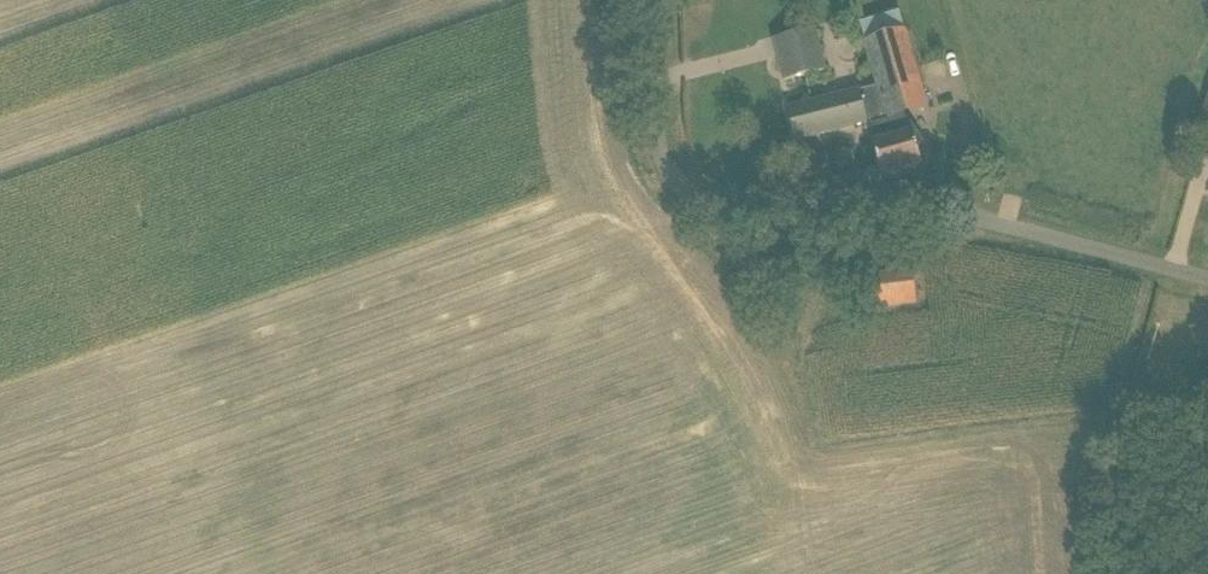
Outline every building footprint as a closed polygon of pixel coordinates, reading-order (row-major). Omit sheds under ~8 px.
[(905,31),(865,43),(878,87),(878,86),(879,86),(881,90),(919,79),(905,31)] [(775,42),(785,82),(825,72),(815,32),(775,42)] [(868,123),(869,127),(890,122),(878,86),(878,87),(789,110),(797,142),(868,123)] [(1207,138),(1207,106),(1199,135),(1207,138)] [(870,127),(869,127),(874,146),(882,178),(923,167),(918,150),(915,137),(918,135),(909,121),(903,111),(888,115),(890,122),(870,127)] [(874,275),(877,309),(917,304),(913,271),(874,275)]
